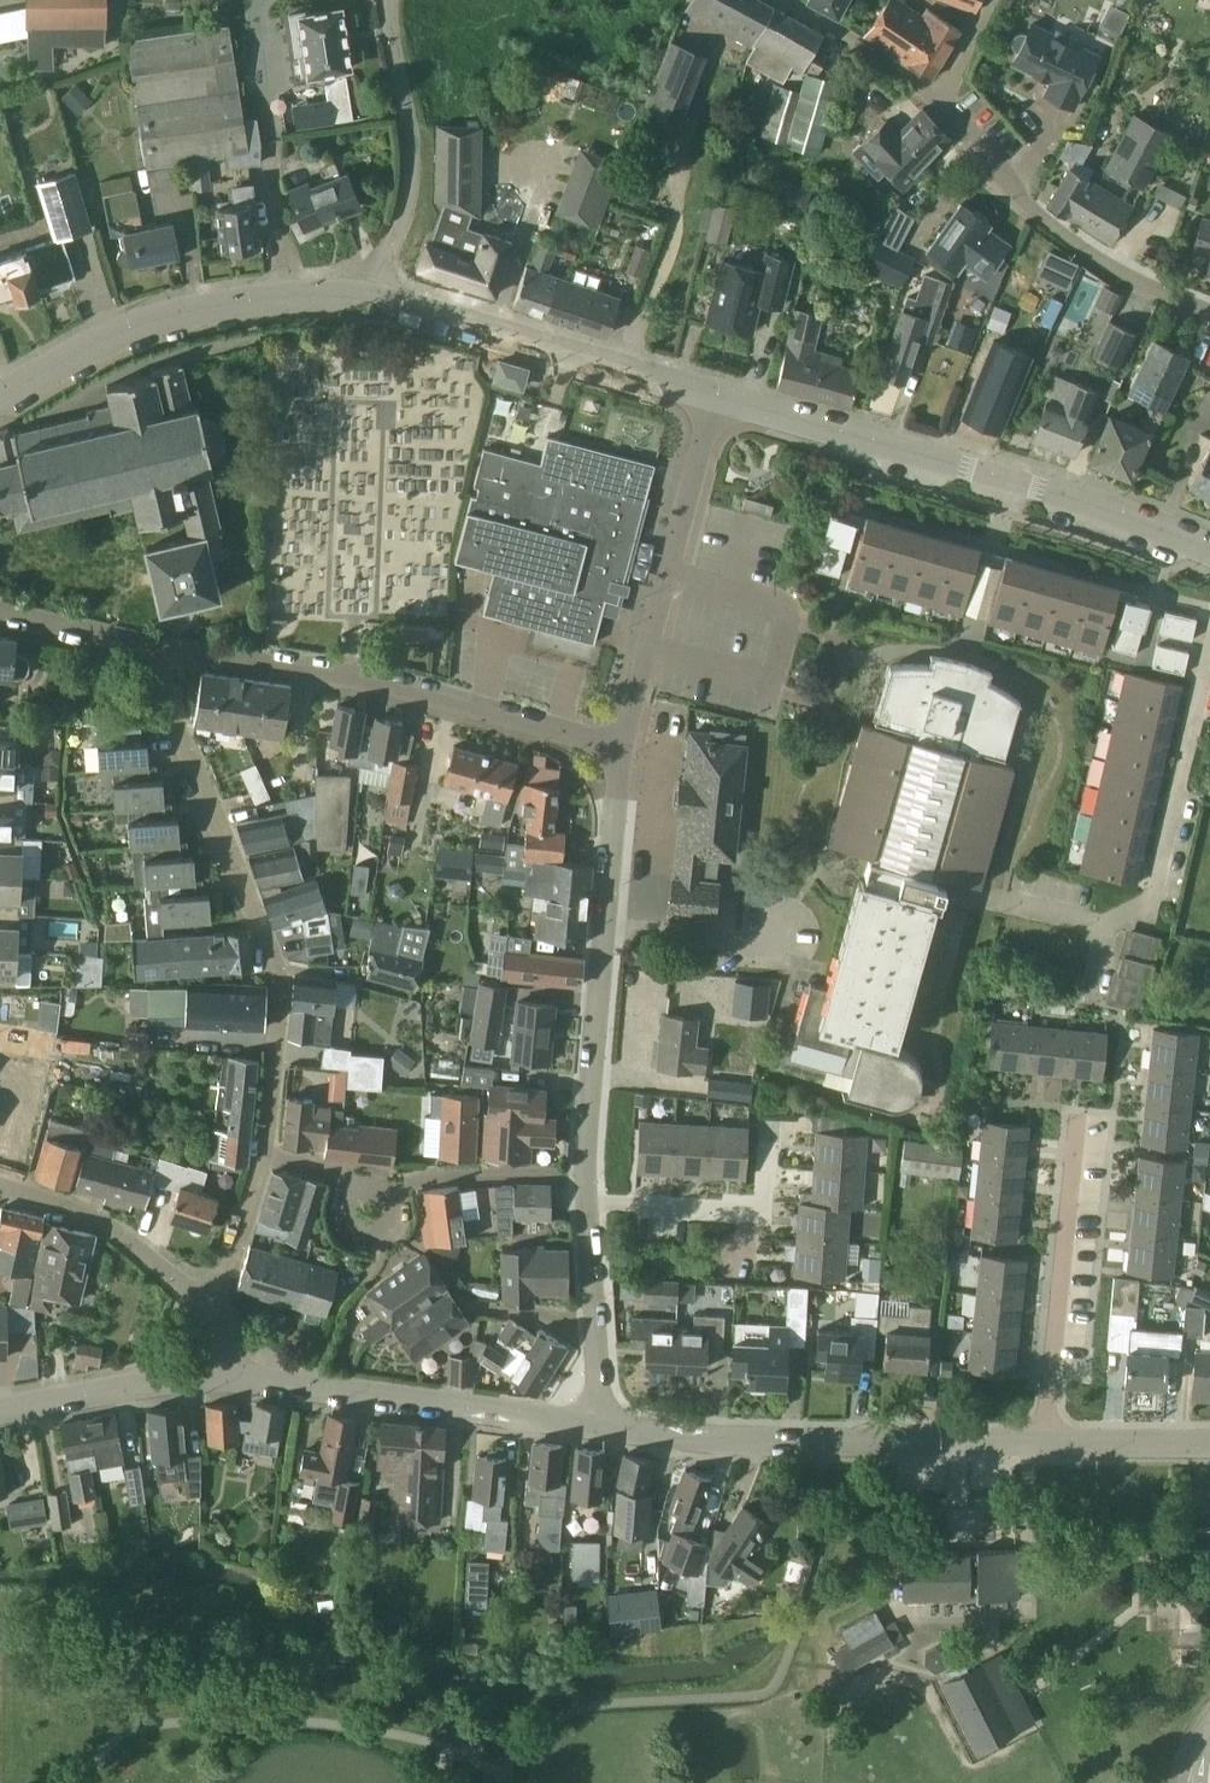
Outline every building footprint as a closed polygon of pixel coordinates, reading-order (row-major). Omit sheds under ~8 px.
[(26,28),(28,28),(29,70),(53,69),(53,44),(105,45),(105,27),(106,27),(106,0),(25,0),(26,28)] [(774,8),(760,0),(690,0),(685,9),(752,47),(774,8)] [(807,1),(837,17),(846,1),(858,7),(862,0),(807,0),(807,1)] [(895,0),(889,0),(865,38),(930,81),(958,31),(926,10),(921,17),(895,0)] [(979,0),(942,0),(974,12),(979,0)] [(1114,3),(1128,8),(1130,0),(1115,0),(1114,3)] [(315,11),(314,4),(283,8),(294,83),(352,75),(341,7),(315,11)] [(774,8),(752,47),(753,47),(745,61),(783,82),(791,69),(800,74),(803,68),(816,76),(828,55),(814,48),(822,35),(774,8)] [(1052,36),(1030,25),(1024,35),(1020,33),(1014,36),(1011,40),(1010,45),(1012,50),(1016,54),(1011,64),(1049,82),(1043,96),(1071,109),(1097,57),(1072,46),(1075,40),(1055,30),(1052,36)] [(231,26),(130,40),(148,165),(226,153),(226,156),(228,168),(260,163),(261,146),(257,118),(245,119),(231,26)] [(707,55),(670,40),(640,113),(677,128),(707,55)] [(837,81),(816,76),(806,73),(801,92),(773,84),(758,137),(817,154),(837,81)] [(297,106),(300,127),(353,119),(346,79),(325,82),(328,101),(297,106)] [(76,84),(62,97),(75,111),(89,98),(76,84)] [(888,117),(852,151),(878,179),(886,172),(903,188),(949,141),(951,139),(921,109),(901,130),(888,117)] [(1133,113),(1105,168),(1145,188),(1172,134),(1133,113)] [(426,243),(417,269),(493,294),(510,241),(482,232),(467,227),(472,214),(481,217),(483,126),(445,125),(436,125),(436,126),(435,202),(445,206),(431,245),(426,243)] [(576,159),(559,201),(601,218),(601,217),(617,175),(576,159)] [(1046,206),(1064,218),(1065,218),(1065,217),(1110,244),(1132,208),(1087,179),(1093,170),(1074,159),(1069,169),(1046,206)] [(309,180),(288,188),(298,214),(292,217),(301,240),(327,226),(325,222),(361,207),(346,171),(311,186),(309,180)] [(90,228),(75,173),(39,183),(54,238),(90,228)] [(128,175),(100,181),(103,196),(110,235),(125,232),(128,248),(125,249),(121,250),(119,252),(117,254),(117,258),(118,261),(121,263),(123,265),(127,266),(132,265),(132,266),(134,266),(137,268),(141,268),(143,268),(147,267),(151,264),(152,262),(179,257),(172,223),(143,229),(136,190),(131,191),(128,175)] [(779,179),(772,200),(804,210),(810,189),(779,179)] [(253,204),(251,185),(232,187),(234,206),(218,208),(223,251),(259,246),(254,204),(253,204)] [(1186,196),(1168,186),(1162,200),(1180,209),(1186,196)] [(738,192),(718,187),(714,203),(707,202),(701,231),(706,232),(705,240),(727,244),(738,192)] [(960,204),(927,249),(957,272),(963,264),(986,281),(1010,244),(988,228),(990,226),(986,223),(986,218),(978,212),(972,213),(960,204)] [(1203,215),(1191,251),(1209,257),(1209,217),(1203,215)] [(55,240),(30,247),(43,288),(75,278),(63,237),(55,240)] [(915,257),(876,239),(861,270),(901,287),(915,257)] [(544,314),(556,276),(548,273),(557,248),(539,241),(530,268),(527,266),(523,273),(513,304),(544,314)] [(651,250),(636,245),(626,272),(641,277),(651,250)] [(30,247),(25,248),(25,249),(0,257),(0,299),(14,295),(16,299),(18,298),(26,306),(35,303),(38,292),(41,291),(40,289),(43,288),(30,247)] [(1049,250),(1039,272),(1069,285),(1079,263),(1049,250)] [(790,259),(767,253),(763,271),(723,261),(708,321),(749,331),(757,300),(779,306),(790,259)] [(1083,265),(1058,314),(1081,325),(1106,276),(1083,265)] [(811,266),(808,273),(828,281),(831,273),(811,266)] [(933,341),(945,306),(954,283),(925,272),(916,299),(907,296),(881,372),(904,381),(919,336),(933,341)] [(618,296),(556,276),(544,314),(605,335),(618,296)] [(1105,287),(1096,306),(1114,315),(1123,296),(1105,287)] [(996,308),(988,330),(1003,336),(1011,314),(996,308)] [(822,317),(794,310),(791,325),(777,385),(851,404),(859,368),(839,364),(840,357),(813,350),(822,317)] [(953,320),(945,344),(965,351),(973,327),(953,320)] [(1138,333),(1111,320),(1094,356),(1121,368),(1138,333)] [(1175,348),(1153,338),(1127,393),(1162,408),(1190,349),(1178,342),(1175,348)] [(1029,354),(993,341),(962,415),(984,425),(986,432),(993,434),(998,430),(1029,354)] [(526,368),(499,361),(493,379),(520,386),(526,368)] [(2,505),(3,508),(8,510),(11,509),(13,508),(18,525),(18,528),(108,504),(110,510),(135,504),(140,523),(185,513),(191,537),(204,534),(205,536),(220,532),(204,466),(212,464),(209,451),(214,449),(217,447),(222,439),(223,433),(223,428),(221,423),(218,420),(214,418),(210,416),(203,416),(201,416),(197,403),(190,404),(180,362),(151,368),(152,373),(107,384),(111,404),(87,410),(87,415),(15,432),(14,430),(8,426),(0,428),(0,506),(2,505)] [(1113,378),(1104,397),(1111,401),(1120,382),(1113,378)] [(1095,390),(1071,381),(1061,406),(1045,400),(1031,437),(1072,453),(1086,415),(1085,415),(1095,390)] [(1147,430),(1109,414),(1090,459),(1115,469),(1115,474),(1123,477),(1127,474),(1128,475),(1147,430)] [(539,463),(483,448),(473,486),(478,486),(475,496),(470,494),(453,559),(493,569),(482,613),(594,642),(605,599),(617,602),(653,464),(546,436),(539,463)] [(1188,485),(1209,497),(1209,443),(1188,485)] [(748,510),(763,514),(767,515),(770,516),(773,505),(771,504),(745,497),(742,509),(748,510)] [(876,586),(894,523),(866,515),(848,579),(876,586)] [(894,523),(876,586),(905,594),(923,531),(894,523)] [(905,594),(933,602),(951,538),(923,531),(905,594)] [(191,537),(146,548),(160,609),(219,595),(219,593),(211,560),(205,536),(204,534),(191,537)] [(824,538),(815,570),(838,577),(847,544),(824,538)] [(951,538),(933,602),(961,610),(979,546),(951,538)] [(1016,626),(1034,562),(1006,554),(988,618),(1016,626)] [(1016,626),(1044,634),(1062,570),(1034,562),(1016,626)] [(1062,570),(1044,634),(1072,642),(1090,578),(1062,570)] [(1119,586),(1090,578),(1072,642),(1101,649),(1119,586)] [(1125,598),(1112,647),(1134,653),(1141,629),(1143,630),(1150,605),(1125,598)] [(1165,611),(1160,632),(1191,639),(1196,618),(1165,611)] [(403,625),(403,627),(402,642),(430,644),(431,626),(403,625)] [(0,637),(0,678),(10,678),(18,678),(23,676),(27,673),(29,669),(30,665),(29,659),(26,655),(22,652),(14,651),(15,638),(0,637)] [(1157,644),(1152,666),(1183,674),(1188,652),(1157,644)] [(843,1090),(843,1092),(888,1105),(891,1105),(893,1105),(896,1106),(898,1105),(901,1105),(903,1105),(906,1104),(908,1103),(910,1102),(912,1101),(914,1099),(916,1097),(918,1096),(919,1094),(921,1091),(922,1089),(923,1087),(924,1085),(924,1082),(925,1080),(925,1077),(925,1075),(924,1072),(924,1070),(923,1067),(922,1065),(921,1063),(920,1061),(918,1059),(917,1057),(915,1055),(913,1054),(911,1052),(909,1051),(906,1050),(904,1049),(892,1046),(894,1037),(896,1038),(925,935),(927,928),(934,901),(935,899),(941,901),(944,891),(955,894),(960,875),(969,877),(981,881),(1013,767),(979,757),(981,751),(1005,758),(1021,702),(1013,696),(1005,690),(996,685),(994,684),(993,683),(991,682),(984,679),(977,676),(969,673),(956,670),(943,667),(930,665),(929,665),(916,664),(902,664),(889,665),(889,667),(874,721),(898,727),(896,733),(862,724),(829,840),(870,852),(863,879),(858,878),(834,964),(829,982),(828,985),(810,980),(789,1056),(852,1073),(847,1091),(843,1090)] [(1126,671),(1114,722),(1170,734),(1182,684),(1126,671)] [(283,736),(290,684),(207,673),(199,678),(193,724),(283,736)] [(347,764),(359,766),(362,752),(368,754),(373,727),(361,725),(363,709),(337,705),(330,743),(338,745),(337,750),(349,751),(347,764)] [(362,752),(359,766),(390,772),(393,759),(408,761),(408,760),(414,734),(401,731),(402,721),(374,716),(373,727),(368,754),(362,752)] [(1159,784),(1170,734),(1114,722),(1103,771),(1159,784)] [(17,764),(18,726),(0,725),(0,763),(17,764)] [(133,728),(97,730),(99,771),(112,770),(148,767),(156,767),(156,765),(148,766),(146,741),(142,741),(134,742),(133,728)] [(711,733),(691,731),(690,731),(685,782),(679,781),(676,809),(682,809),(675,876),(672,876),(669,910),(714,915),(718,882),(715,881),(718,854),(732,856),(744,745),(710,742),(711,733)] [(1089,740),(1086,753),(1096,755),(1099,743),(1089,740)] [(444,782),(487,795),(480,820),(499,825),(516,763),(454,745),(444,782)] [(44,755),(43,764),(59,764),(60,748),(52,748),(44,755)] [(408,760),(408,761),(393,759),(390,772),(385,797),(389,798),(384,822),(406,826),(410,802),(412,802),(419,763),(408,760)] [(15,801),(17,764),(0,763),(0,800),(15,801)] [(41,765),(40,777),(59,778),(59,766),(41,765)] [(148,767),(112,770),(115,809),(117,809),(164,804),(162,779),(157,779),(149,780),(148,767)] [(1148,833),(1159,784),(1103,771),(1092,820),(1148,833)] [(315,774),(315,820),(315,837),(316,848),(317,848),(346,850),(350,776),(315,774)] [(529,804),(524,844),(563,850),(565,832),(553,831),(557,786),(522,782),(520,803),(529,804)] [(13,838),(15,801),(0,800),(0,838),(13,838)] [(46,802),(45,814),(57,815),(57,802),(46,802)] [(164,804),(117,809),(118,821),(129,820),(128,821),(130,847),(143,845),(179,842),(178,817),(173,817),(165,818),(164,804)] [(72,810),(70,823),(82,824),(84,812),(72,810)] [(315,837),(315,820),(299,823),(296,812),(239,824),(247,852),(315,837)] [(1136,883),(1148,833),(1092,820),(1080,871),(1136,883)] [(389,847),(388,851),(390,852),(390,856),(398,857),(399,853),(402,854),(405,836),(391,833),(389,847)] [(318,857),(317,848),(316,848),(315,837),(301,840),(302,859),(318,857)] [(21,877),(21,875),(23,838),(13,838),(0,838),(0,876),(21,877)] [(179,842),(143,845),(146,885),(159,884),(195,880),(193,855),(188,855),(181,856),(179,842)] [(526,877),(589,882),(590,864),(561,860),(563,850),(524,844),(524,845),(507,843),(506,855),(504,855),(503,864),(528,867),(526,877)] [(474,850),(440,845),(435,875),(469,880),(474,850)] [(302,879),(293,847),(249,857),(259,888),(302,879)] [(587,900),(589,882),(526,877),(528,867),(503,864),(504,855),(477,852),(474,868),(503,872),(502,882),(525,885),(525,893),(533,894),(587,900)] [(73,860),(62,864),(66,876),(80,877),(73,860)] [(367,864),(353,863),(351,893),(364,894),(367,864)] [(21,877),(0,876),(0,913),(19,914),(21,877)] [(747,876),(745,902),(770,903),(772,877),(747,876)] [(147,938),(163,937),(162,923),(210,919),(209,893),(204,893),(203,879),(195,880),(159,884),(146,885),(147,894),(144,894),(147,938)] [(65,881),(64,894),(77,895),(78,882),(65,881)] [(327,919),(326,911),(316,881),(261,889),(275,928),(303,919),(308,954),(331,951),(327,919)] [(583,942),(587,900),(533,894),(531,909),(536,909),(533,936),(583,942)] [(19,914),(0,913),(0,951),(17,951),(17,950),(19,914)] [(369,939),(374,922),(359,918),(355,935),(369,939)] [(105,927),(104,939),(133,937),(131,919),(105,921),(105,927)] [(404,927),(374,920),(374,922),(369,939),(366,951),(371,953),(367,976),(414,989),(430,927),(404,925),(404,927)] [(194,935),(163,937),(147,938),(131,940),(134,975),(196,971),(251,967),(248,931),(194,935)] [(1160,939),(1155,938),(1130,931),(1111,1001),(1140,1010),(1160,939)] [(502,976),(501,978),(579,984),(581,958),(529,953),(531,939),(506,934),(504,950),(502,976)] [(80,939),(80,952),(97,953),(98,940),(80,939)] [(502,976),(504,950),(489,948),(486,975),(502,976)] [(0,951),(0,985),(29,985),(32,952),(17,950),(17,951),(0,951)] [(103,953),(97,953),(80,952),(75,952),(74,982),(101,982),(103,953)] [(335,979),(295,974),(288,1039),(330,1045),(335,979)] [(735,980),(732,1014),(766,1017),(770,984),(735,980)] [(482,982),(473,1044),(496,1048),(506,986),(482,982)] [(148,1015),(185,1014),(185,1024),(262,1028),(265,985),(211,983),(195,984),(187,983),(187,985),(148,986),(148,1015)] [(986,994),(997,997),(999,989),(987,986),(986,994)] [(1035,998),(1033,1010),(1049,1012),(1050,1000),(1035,998)] [(552,1004),(517,1000),(512,1058),(547,1061),(552,1004)] [(696,1016),(664,1013),(659,1069),(690,1072),(691,1069),(705,1070),(708,1047),(693,1046),(696,1016)] [(459,1037),(470,1038),(473,1018),(463,1017),(459,1037)] [(988,1065),(1026,1069),(1031,1025),(992,1021),(988,1065)] [(1063,1072),(1068,1029),(1031,1025),(1026,1069),(1063,1072)] [(1154,1028),(1150,1066),(1193,1071),(1197,1032),(1154,1028)] [(1068,1029),(1063,1072),(1101,1076),(1106,1033),(1068,1029)] [(393,1052),(387,1059),(404,1074),(410,1067),(416,1060),(400,1046),(393,1052)] [(349,1054),(345,1085),(372,1088),(380,1088),(383,1057),(349,1054)] [(214,1129),(210,1158),(246,1163),(257,1059),(230,1057),(224,1056),(220,1085),(233,1086),(231,1108),(229,1131),(214,1129)] [(0,1142),(0,1162),(27,1170),(41,1119),(16,1112),(29,1064),(12,1060),(0,1105),(0,1116),(7,1118),(0,1142)] [(429,1060),(427,1076),(461,1079),(462,1062),(429,1060)] [(1189,1108),(1193,1071),(1150,1066),(1146,1103),(1189,1108)] [(740,1083),(709,1079),(708,1094),(738,1098),(740,1083)] [(136,1084),(135,1093),(148,1094),(148,1084),(136,1084)] [(551,1142),(553,1125),(540,1123),(543,1089),(491,1084),(488,1113),(485,1112),(484,1158),(529,1162),(531,1140),(551,1142)] [(329,1089),(328,1099),(344,1100),(345,1090),(345,1087),(329,1085),(329,1089)] [(431,1093),(430,1115),(440,1115),(438,1155),(475,1157),(478,1095),(441,1093),(431,1093)] [(636,1093),(635,1104),(649,1105),(650,1094),(636,1093)] [(312,1099),(288,1097),(284,1144),(324,1148),(325,1157),(356,1160),(358,1129),(359,1129),(359,1124),(342,1123),(344,1109),(330,1107),(330,1106),(311,1104),(312,1099)] [(1185,1146),(1187,1130),(1189,1108),(1146,1103),(1142,1141),(1156,1143),(1185,1146)] [(371,1108),(371,1123),(394,1125),(395,1109),(371,1108)] [(73,1186),(86,1140),(90,1128),(51,1117),(35,1175),(73,1186)] [(635,1171),(672,1172),(674,1122),(638,1120),(635,1171)] [(983,1121),(979,1159),(1023,1164),(1027,1126),(983,1121)] [(710,1124),(674,1122),(672,1172),(708,1174),(710,1124)] [(358,1129),(356,1160),(355,1163),(393,1167),(394,1160),(397,1127),(359,1123),(359,1124),(359,1129),(358,1129)] [(747,1126),(710,1124),(708,1174),(745,1176),(747,1126)] [(813,1165),(863,1169),(867,1132),(817,1129),(813,1165)] [(86,1140),(73,1186),(106,1194),(105,1201),(122,1205),(123,1199),(143,1205),(153,1170),(127,1162),(129,1152),(86,1140)] [(963,1148),(906,1140),(901,1171),(911,1172),(958,1178),(963,1148)] [(1193,1140),(1192,1155),(1206,1157),(1208,1142),(1193,1140)] [(205,1170),(160,1156),(153,1178),(179,1185),(170,1218),(189,1224),(189,1228),(191,1230),(192,1232),(196,1233),(198,1233),(201,1231),(203,1229),(206,1230),(217,1198),(200,1192),(205,1170)] [(1179,1199),(1183,1160),(1155,1157),(1140,1156),(1136,1194),(1179,1199)] [(979,1159),(975,1196),(1019,1201),(1023,1164),(979,1159)] [(1198,1163),(1197,1179),(1205,1180),(1206,1163),(1198,1163)] [(813,1165),(810,1201),(848,1204),(848,1205),(860,1206),(863,1169),(813,1165)] [(273,1171),(258,1219),(292,1227),(288,1240),(304,1245),(317,1199),(319,1199),(324,1183),(322,1182),(273,1171)] [(901,1171),(899,1185),(909,1186),(911,1172),(901,1171)] [(510,1185),(510,1219),(551,1220),(551,1185),(542,1184),(518,1184),(515,1187),(514,1185),(510,1185)] [(465,1240),(457,1187),(418,1192),(425,1245),(465,1240)] [(1131,1231),(1175,1236),(1179,1199),(1136,1194),(1131,1231)] [(1015,1239),(1019,1201),(975,1196),(971,1234),(1015,1239)] [(797,1236),(846,1240),(848,1205),(848,1204),(810,1201),(799,1201),(797,1236)] [(0,1207),(0,1269),(30,1276),(43,1217),(0,1207)] [(510,1219),(510,1216),(496,1217),(497,1235),(510,1233),(510,1219)] [(95,1234),(46,1222),(35,1290),(78,1300),(95,1234)] [(1175,1236),(1131,1231),(1127,1270),(1171,1275),(1175,1236)] [(797,1236),(793,1274),(843,1277),(844,1262),(858,1263),(859,1241),(846,1240),(797,1236)] [(1195,1242),(1183,1240),(1182,1253),(1194,1254),(1195,1242)] [(952,1242),(950,1259),(967,1261),(968,1244),(952,1242)] [(930,1244),(928,1261),(937,1262),(946,1262),(948,1246),(939,1245),(930,1244)] [(338,1271),(249,1246),(237,1289),(307,1309),(322,1313),(326,1314),(338,1271)] [(566,1291),(566,1249),(500,1251),(502,1300),(532,1306),(532,1291),(566,1291)] [(370,1339),(393,1324),(392,1323),(445,1286),(424,1255),(367,1295),(381,1316),(363,1328),(370,1339)] [(980,1255),(976,1293),(1021,1298),(1025,1260),(980,1255)] [(864,1257),(862,1289),(879,1289),(881,1258),(864,1257)] [(1199,1258),(1193,1271),(1201,1275),(1207,1262),(1199,1258)] [(643,1299),(677,1300),(678,1279),(643,1278),(643,1299)] [(1140,1281),(1114,1278),(1110,1319),(1136,1321),(1140,1281)] [(498,1296),(500,1287),(474,1282),(472,1291),(498,1296)] [(1180,1305),(1184,1305),(1192,1288),(1179,1285),(1174,1299),(1180,1305)] [(392,1323),(393,1324),(415,1359),(468,1322),(445,1286),(392,1323)] [(788,1286),(786,1325),(806,1325),(808,1287),(788,1286)] [(1188,1299),(1209,1308),(1209,1293),(1194,1286),(1188,1299)] [(856,1290),(856,1310),(878,1311),(879,1291),(856,1290)] [(1017,1335),(1021,1298),(976,1293),(972,1330),(1017,1335)] [(930,1306),(908,1304),(908,1314),(880,1312),(878,1331),(885,1331),(883,1363),(925,1367),(930,1306)] [(1184,1318),(1183,1335),(1202,1337),(1204,1322),(1205,1308),(1185,1306),(1184,1318)] [(307,1309),(304,1320),(318,1325),(322,1313),(307,1309)] [(948,1312),(947,1325),(962,1326),(963,1314),(948,1312)] [(676,1327),(674,1366),(703,1368),(704,1349),(722,1350),(724,1315),(695,1314),(694,1328),(676,1327)] [(817,1329),(816,1353),(827,1353),(825,1373),(858,1375),(859,1356),(860,1349),(875,1351),(878,1318),(852,1315),(850,1331),(817,1329)] [(677,1318),(632,1316),(630,1345),(645,1346),(644,1365),(674,1366),(676,1327),(677,1318)] [(509,1320),(498,1336),(550,1370),(566,1345),(540,1328),(536,1336),(509,1320)] [(732,1343),(730,1374),(745,1374),(745,1383),(748,1383),(749,1389),(752,1392),(764,1392),(767,1389),(767,1384),(783,1384),(785,1343),(786,1325),(769,1324),(768,1344),(732,1343)] [(1012,1373),(1017,1335),(972,1330),(968,1368),(1012,1373)] [(1148,1336),(1132,1335),(1131,1350),(1127,1350),(1125,1383),(1145,1385),(1144,1391),(1160,1392),(1161,1386),(1162,1386),(1165,1352),(1147,1351),(1148,1336)] [(550,1370),(498,1336),(492,1346),(486,1342),(477,1354),(497,1367),(503,1357),(516,1365),(509,1375),(535,1393),(550,1370)] [(79,1343),(75,1366),(86,1368),(87,1362),(98,1364),(102,1347),(79,1343)] [(1191,1396),(1209,1397),(1209,1350),(1195,1349),(1191,1396)] [(475,1356),(448,1355),(447,1383),(474,1383),(475,1356)] [(941,1363),(940,1374),(951,1375),(952,1364),(941,1363)] [(237,1418),(236,1402),(207,1404),(209,1443),(239,1442),(238,1431),(245,1430),(242,1448),(276,1453),(284,1406),(256,1401),(252,1419),(237,1418)] [(180,1405),(149,1408),(154,1459),(156,1459),(158,1481),(185,1478),(186,1478),(187,1497),(202,1497),(200,1454),(185,1456),(181,1407),(180,1405)] [(115,1413),(88,1418),(97,1467),(124,1463),(115,1413)] [(303,1447),(299,1471),(318,1474),(337,1478),(333,1501),(330,1519),(338,1520),(353,1523),(354,1523),(360,1480),(345,1477),(355,1420),(355,1418),(329,1413),(328,1415),(321,1450),(303,1446),(303,1447)] [(97,1467),(88,1418),(61,1424),(64,1447),(74,1500),(96,1496),(91,1467),(97,1467)] [(382,1421),(382,1423),(378,1467),(397,1468),(393,1515),(439,1519),(443,1437),(444,1425),(382,1421)] [(557,1482),(561,1444),(534,1441),(530,1479),(527,1479),(525,1501),(539,1503),(538,1514),(539,1514),(538,1532),(540,1539),(546,1546),(551,1549),(560,1549),(567,1483),(557,1482)] [(604,1449),(576,1447),(572,1497),(600,1499),(604,1449)] [(478,1454),(474,1497),(488,1499),(483,1546),(503,1548),(507,1518),(499,1517),(505,1456),(504,1456),(504,1450),(488,1448),(488,1455),(478,1454)] [(619,1486),(625,1487),(625,1491),(624,1491),(620,1491),(618,1530),(647,1532),(649,1493),(642,1493),(642,1492),(643,1489),(646,1490),(653,1459),(625,1454),(619,1486)] [(145,1501),(140,1465),(124,1468),(129,1503),(145,1501)] [(668,1542),(658,1538),(658,1558),(662,1559),(691,1571),(688,1603),(705,1604),(708,1560),(704,1560),(711,1544),(690,1533),(711,1477),(684,1468),(669,1509),(677,1511),(671,1531),(672,1531),(668,1542)] [(72,1525),(67,1490),(47,1493),(53,1528),(72,1525)] [(379,1498),(363,1496),(358,1529),(374,1532),(379,1498)] [(42,1498),(27,1501),(31,1526),(47,1523),(42,1498)] [(713,1531),(708,1560),(733,1576),(734,1574),(751,1586),(766,1562),(754,1554),(760,1544),(756,1539),(767,1523),(742,1507),(725,1534),(713,1531)] [(600,1579),(600,1542),(573,1541),(573,1579),(600,1579)] [(1143,1544),(1142,1559),(1159,1559),(1159,1544),(1143,1544)] [(903,1550),(889,1550),(889,1598),(904,1597),(967,1597),(967,1593),(978,1593),(978,1598),(991,1598),(991,1606),(1007,1606),(1007,1598),(1017,1598),(1017,1550),(978,1550),(978,1554),(967,1554),(967,1549),(944,1549),(903,1550)] [(465,1603),(488,1604),(489,1559),(467,1559),(465,1603)] [(803,1566),(788,1562),(783,1583),(799,1586),(803,1566)] [(1179,1585),(1179,1641),(1206,1641),(1206,1585),(1179,1585)] [(657,1588),(606,1594),(611,1634),(661,1628),(657,1588)] [(755,1599),(752,1602),(752,1608),(756,1611),(761,1611),(766,1610),(769,1606),(769,1601),(765,1598),(760,1598),(755,1599)] [(564,1605),(564,1626),(575,1626),(575,1605),(564,1605)] [(873,1611),(841,1630),(846,1641),(848,1644),(858,1666),(873,1657),(883,1652),(886,1658),(900,1650),(896,1642),(904,1638),(903,1635),(895,1620),(888,1623),(884,1625),(878,1615),(875,1610),(873,1611)] [(550,1617),(550,1636),(562,1636),(562,1617),(550,1617)] [(925,1652),(925,1664),(935,1670),(946,1664),(946,1652),(936,1646),(925,1652)] [(1031,1719),(1001,1659),(987,1666),(986,1661),(944,1682),(977,1748),(1019,1728),(1018,1725),(1031,1719)]
